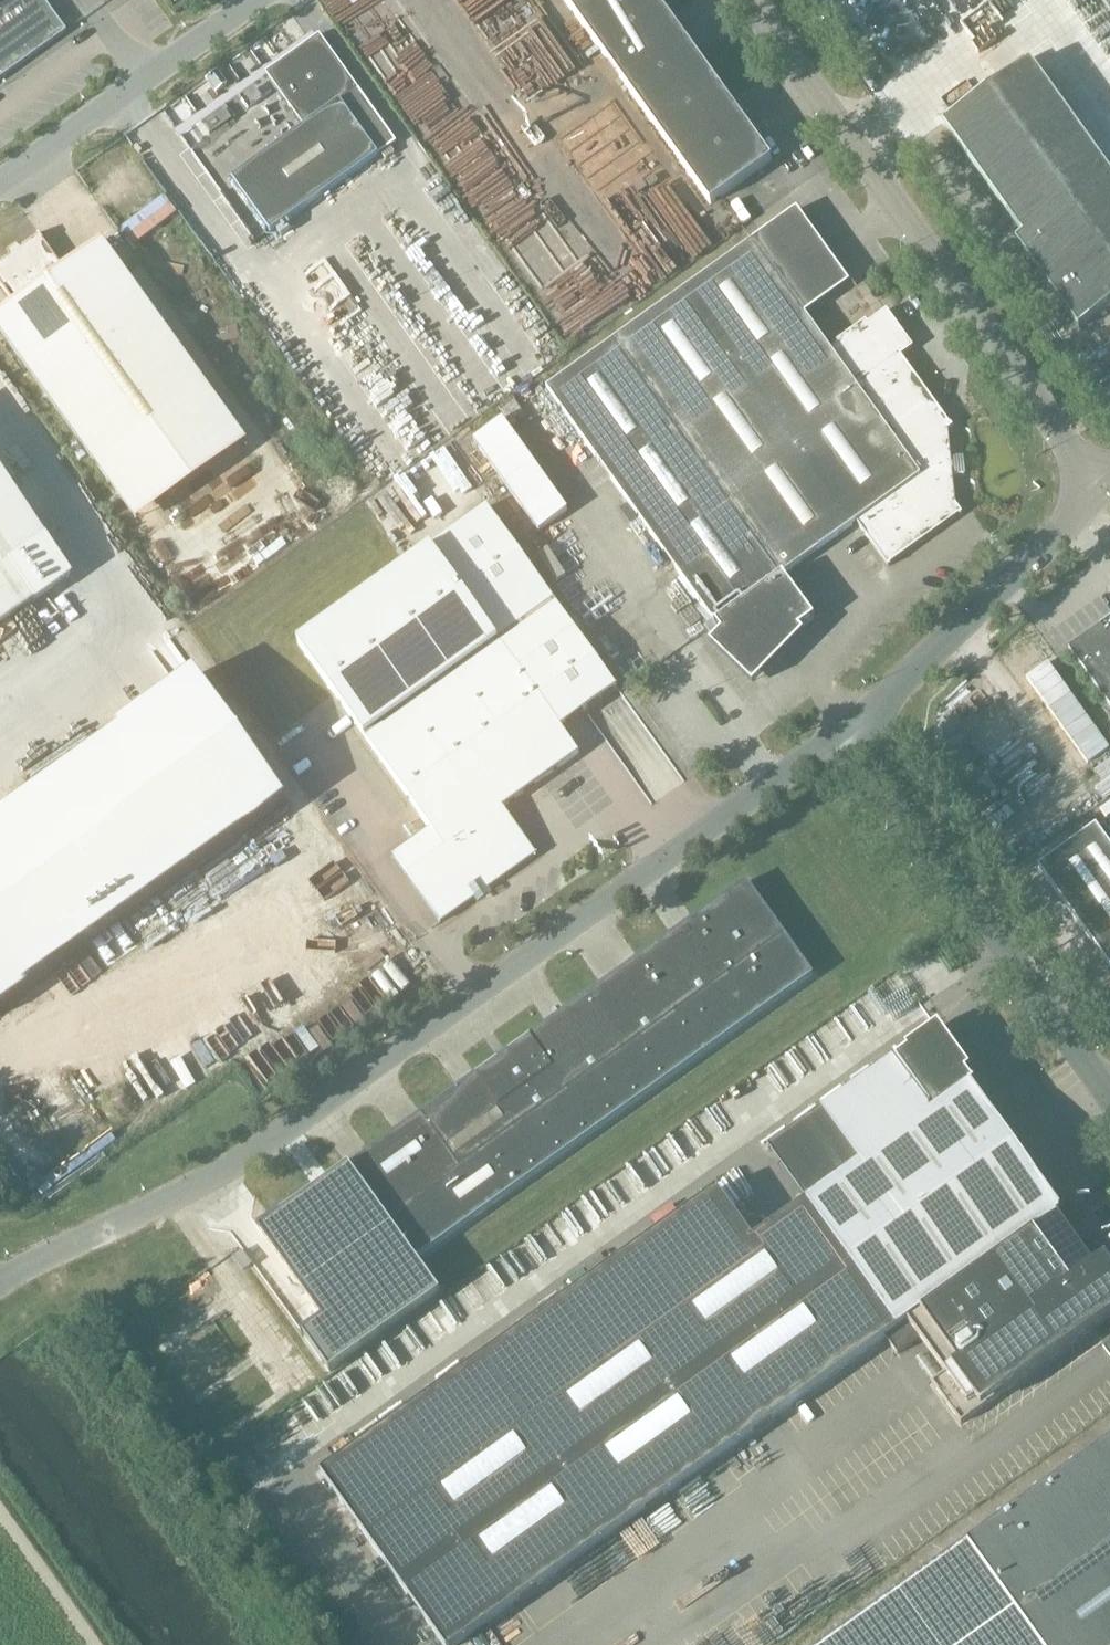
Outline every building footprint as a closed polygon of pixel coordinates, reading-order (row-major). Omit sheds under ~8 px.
[(64,32),(41,0),(0,0),(0,79),(64,32)] [(105,9),(119,0),(100,0),(105,9)] [(772,161),(657,0),(564,0),(710,205),(772,161)] [(904,70),(992,7),(987,0),(854,0),(904,70)] [(319,35),(265,73),(304,126),(231,178),(270,233),(379,155),(340,102),(358,89),(319,35)] [(1047,86),(1032,63),(945,125),(1024,236),(1018,241),(1079,328),(1109,306),(1109,173),(1047,86)] [(413,87),(402,97),(413,109),(423,99),(413,87)] [(831,349),(806,314),(850,282),(797,209),(546,389),(714,623),(713,623),(749,673),(779,652),(773,646),(781,640),(782,642),(814,619),(783,576),(784,575),(856,523),(888,567),(962,514),(956,505),(948,430),(953,427),(901,356),(914,347),(887,310),(868,323),(866,321),(837,342),(838,344),(831,349)] [(220,405),(102,242),(64,270),(39,235),(23,247),(24,249),(21,251),(16,248),(9,253),(11,258),(7,261),(6,259),(0,263),(0,285),(14,305),(0,315),(0,332),(137,523),(248,444),(220,405)] [(502,420),(473,440),(539,531),(567,511),(502,420)] [(34,462),(103,571),(126,556),(57,448),(34,462)] [(31,602),(5,566),(41,541),(0,483),(0,625),(31,602)] [(487,507),(298,643),(367,740),(432,830),(394,857),(441,922),(536,854),(502,807),(578,753),(560,728),(617,688),(487,507)] [(1069,648),(1109,706),(1109,618),(1069,648)] [(1048,663),(1027,679),(1089,765),(1109,750),(1109,749),(1048,663)] [(288,801),(197,673),(0,814),(0,1007),(288,801)] [(1096,827),(1039,868),(1109,968),(1109,846),(1096,827)] [(747,882),(446,1097),(260,1230),(326,1322),(304,1337),(330,1372),(441,1293),(416,1259),(814,975),(747,882)] [(321,1474),(443,1644),(456,1644),(715,1460),(893,1333),(1057,1215),(1061,1212),(971,1086),(974,1083),(936,1030),(897,1057),(897,1056),(895,1058),(895,1057),(822,1109),(767,1149),(806,1203),(754,1240),(718,1190),(588,1283),(321,1474)] [(893,1333),(905,1349),(926,1334),(952,1369),(931,1384),(961,1425),(1109,1318),(1109,1266),(1105,1259),(1094,1267),(1057,1215),(893,1333)] [(821,1644),(1109,1644),(1109,1438),(968,1539),(821,1644)] [(588,1638),(595,1644),(610,1644),(597,1630),(588,1638)]
